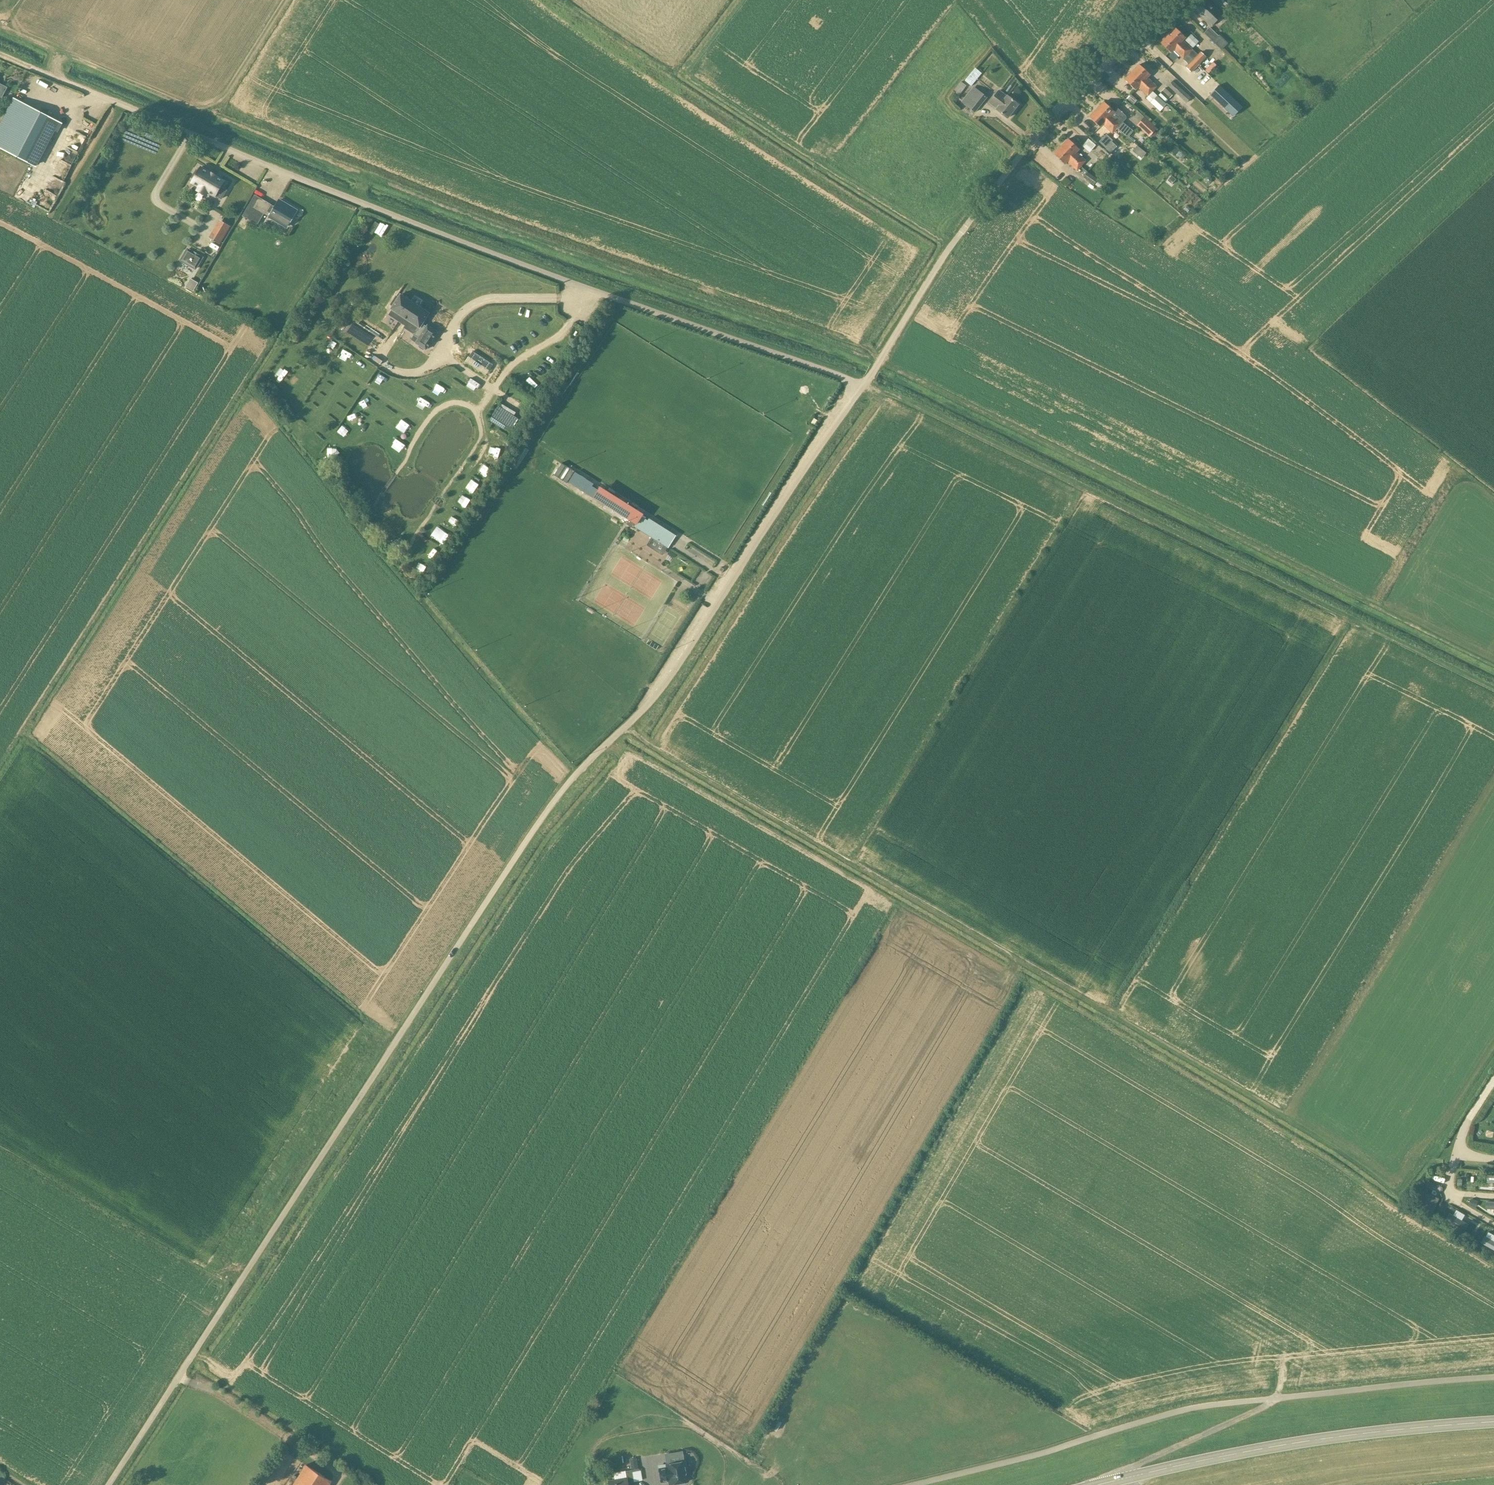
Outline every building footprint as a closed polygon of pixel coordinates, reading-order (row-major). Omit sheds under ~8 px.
[(1223,15),(1207,0),(1200,0),(1193,8),(1212,26),(1223,15)] [(1175,27),(1168,35),(1199,64),(1207,56),(1202,51),(1199,54),(1183,40),(1185,37),(1175,27)] [(1218,36),(1209,27),(1204,33),(1215,43),(1221,49),(1221,50),(1227,43),(1219,35),(1218,36)] [(1193,46),(1199,40),(1191,34),(1186,39),(1193,46)] [(1199,64),(1168,35),(1160,43),(1171,53),(1173,50),(1189,64),(1186,67),(1192,72),(1199,64)] [(1140,65),(1132,72),(1151,90),(1156,86),(1147,77),(1150,74),(1140,65)] [(972,85),(982,72),(976,67),(966,80),(972,85)] [(1146,96),(1151,90),(1132,72),(1125,80),(1135,90),(1137,88),(1146,96)] [(961,81),(953,91),(959,95),(967,85),(961,81)] [(1173,81),(1168,86),(1187,103),(1191,97),(1173,81)] [(1220,85),(1210,95),(1232,116),(1242,106),(1220,85)] [(974,86),(962,102),(975,112),(987,96),(974,86)] [(1173,94),(1165,87),(1159,94),(1167,101),(1173,94)] [(1007,96),(999,90),(993,98),(995,100),(992,104),(998,108),(997,110),(1007,118),(1018,104),(1008,96),(1007,96)] [(1167,103),(1157,94),(1150,102),(1160,111),(1167,103)] [(48,116),(13,98),(0,125),(0,147),(26,160),(48,116)] [(1104,102),(1097,109),(1116,128),(1121,124),(1126,119),(1126,117),(1126,116),(1117,107),(1114,111),(1104,102)] [(1116,128),(1097,109),(1089,117),(1100,127),(1102,124),(1111,133),(1116,128)] [(1136,125),(1140,129),(1142,127),(1150,135),(1157,128),(1144,116),(1144,117),(1136,125)] [(1112,142),(1105,135),(1099,142),(1111,153),(1117,146),(1112,142)] [(1083,146),(1091,151),(1095,143),(1087,138),(1083,146)] [(1069,139),(1062,147),(1081,165),(1086,160),(1077,152),(1079,149),(1069,139)] [(1146,153),(1138,145),(1133,150),(1142,158),(1146,153)] [(71,162),(78,153),(70,147),(63,155),(71,162)] [(1081,165),(1062,147),(1054,154),(1065,164),(1067,162),(1077,170),(1081,165)] [(1173,153),(1177,156),(1182,150),(1178,147),(1173,153)] [(216,195),(222,198),(227,190),(221,187),(224,181),(216,176),(217,175),(211,172),(211,173),(201,167),(199,170),(196,169),(192,177),(194,178),(192,182),(200,186),(198,190),(206,194),(208,191),(216,196),(216,195)] [(1088,172),(1084,177),(1094,185),(1098,179),(1088,172)] [(1172,184),(1176,179),(1172,175),(1168,180),(1172,184)] [(1093,198),(1080,189),(1077,194),(1090,203),(1093,198)] [(279,200),(275,206),(262,198),(257,207),(250,203),(243,215),(250,220),(256,209),(269,217),(282,225),(283,223),(289,226),(298,210),(290,206),(279,200)] [(230,227),(221,221),(216,230),(225,235),(230,227)] [(188,248),(181,260),(197,270),(204,257),(188,248)] [(186,287),(194,291),(199,283),(191,279),(186,287)] [(427,349),(426,349),(437,333),(438,332),(437,331),(437,332),(428,326),(428,325),(427,326),(427,327),(422,324),(429,314),(429,313),(428,313),(401,295),(402,295),(401,294),(400,295),(399,297),(397,296),(391,304),(393,306),(392,308),(391,309),(392,309),(393,310),(389,315),(397,320),(400,315),(419,327),(415,334),(414,335),(415,335),(419,338),(416,342),(416,343),(417,343),(425,349),(426,350),(427,349)] [(493,365),(473,351),(469,357),(489,370),(493,365)] [(467,379),(463,387),(473,392),(477,384),(467,379)] [(434,390),(443,392),(444,386),(436,384),(434,390)] [(512,429),(519,418),(514,416),(508,426),(512,429)] [(496,434),(504,440),(507,435),(499,429),(496,434)] [(567,483),(574,471),(561,463),(553,474),(567,483)] [(598,489),(592,486),(594,484),(575,472),(569,482),(593,498),(629,520),(627,524),(634,528),(634,527),(667,547),(676,535),(649,518),(648,520),(641,517),(643,513),(600,486),(598,489)] [(472,480),(467,488),(475,494),(480,485),(472,480)] [(463,497),(458,505),(466,510),(471,501),(463,497)] [(435,536),(443,542),(449,534),(441,529),(435,536)] [(412,557),(413,569),(425,567),(424,556),(412,557)] [(1415,1211),(1423,1214),(1431,1195),(1424,1192),(1415,1211)] [(1479,1201),(1472,1199),(1470,1206),(1477,1208),(1479,1201)] [(1449,1213),(1445,1220),(1466,1232),(1470,1225),(1449,1213)] [(1480,1243),(1493,1251),(1493,1242),(1484,1236),(1480,1243)] [(637,1458),(630,1459),(631,1464),(632,1470),(639,1468),(638,1463),(637,1458)] [(688,1481),(685,1462),(667,1465),(667,1468),(659,1469),(661,1482),(669,1480),(670,1484),(673,1484),(688,1481)] [(332,1481),(306,1464),(293,1484),(329,1484),(332,1481)] [(628,1482),(634,1482),(632,1470),(626,1470),(627,1478),(609,1480),(610,1484),(629,1484),(628,1482)]
